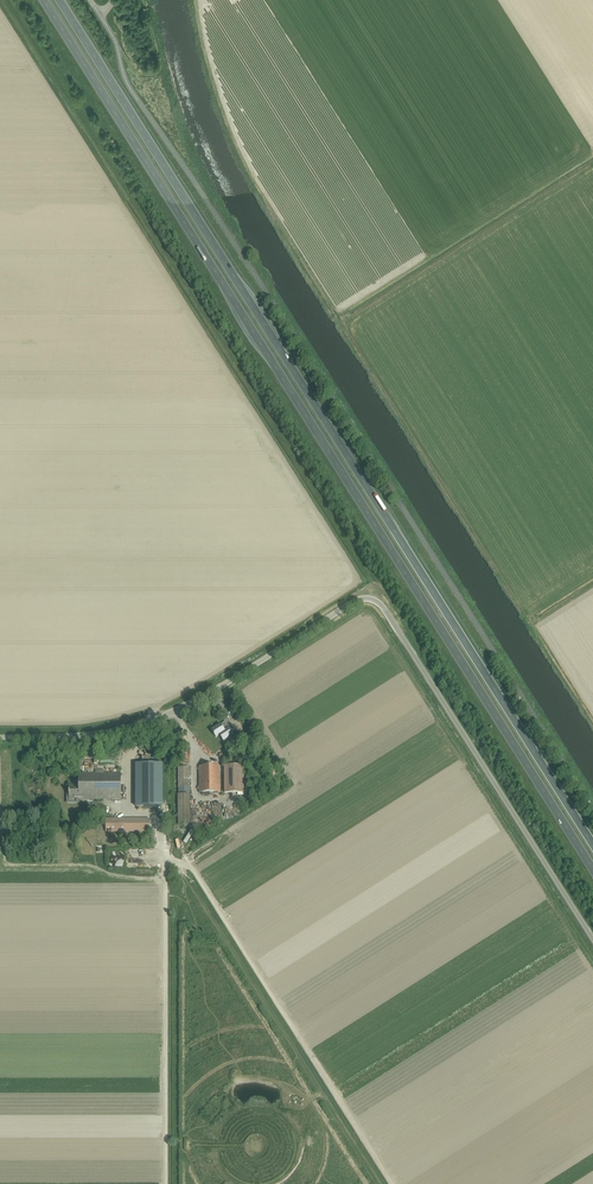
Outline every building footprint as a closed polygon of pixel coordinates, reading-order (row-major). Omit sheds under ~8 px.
[(223,741),(234,736),(228,725),(223,728),(221,725),(211,730),(215,737),(219,735),(223,741)] [(161,807),(161,764),(137,764),(137,807),(161,807)] [(199,793),(220,792),(220,766),(199,767),(199,793)] [(243,766),(224,766),(224,792),(244,792),(243,766)] [(178,793),(190,792),(189,767),(178,767),(178,793)] [(121,799),(121,774),(79,774),(79,786),(69,786),(69,798),(78,798),(78,799),(121,799)] [(178,825),(190,825),(190,794),(178,794),(178,825)] [(106,829),(149,829),(149,817),(106,817),(106,829)] [(200,863),(205,860),(203,857),(200,859),(198,854),(196,855),(200,863)]
